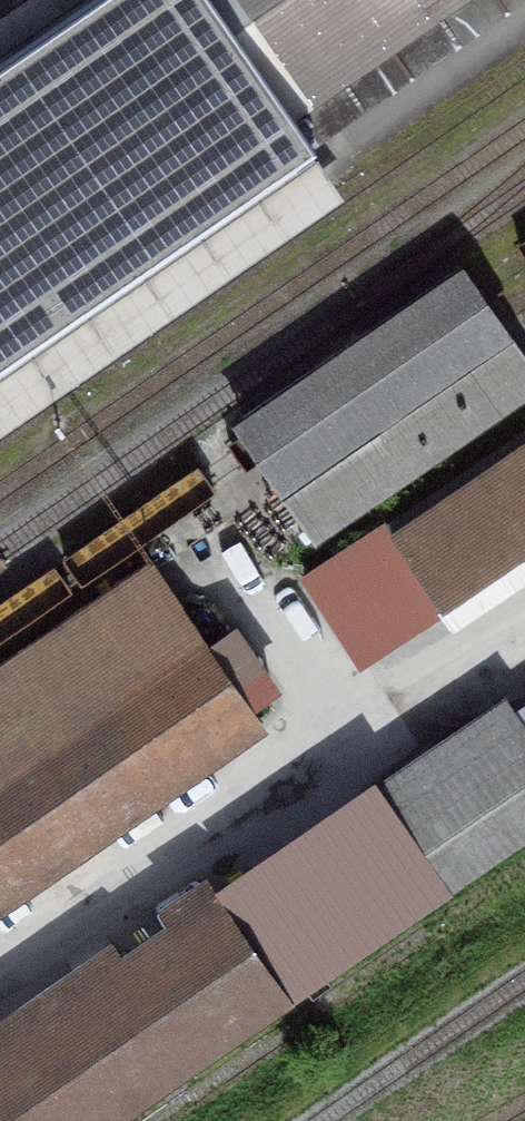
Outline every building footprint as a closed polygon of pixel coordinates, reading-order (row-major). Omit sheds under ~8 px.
[(316,142),(297,115),(215,0),(86,0),(0,59),(0,360),(316,142)] [(86,0),(20,0),(0,14),(0,59),(86,0)] [(297,115),(463,0),(215,0),(297,115)] [(297,115),(316,142),(521,0),(463,0),(297,115)] [(316,142),(0,360),(0,431),(349,188),(316,142)] [(524,392),(524,366),(506,339),(505,340),(456,270),(241,419),(289,489),(287,491),(305,518),(270,542),(282,559),(524,392)] [(359,654),(524,542),(524,432),(308,578),(359,654)] [(153,567),(0,672),(0,903),(261,723),(153,567)] [(365,794),(431,891),(524,826),(524,750),(494,706),(365,794)] [(360,786),(215,883),(295,1000),(438,900),(431,891),(365,794),(360,786)] [(0,1015),(0,1120),(120,1120),(295,1000),(215,883),(207,872),(157,906),(166,918),(121,949),(112,937),(0,1015)]
